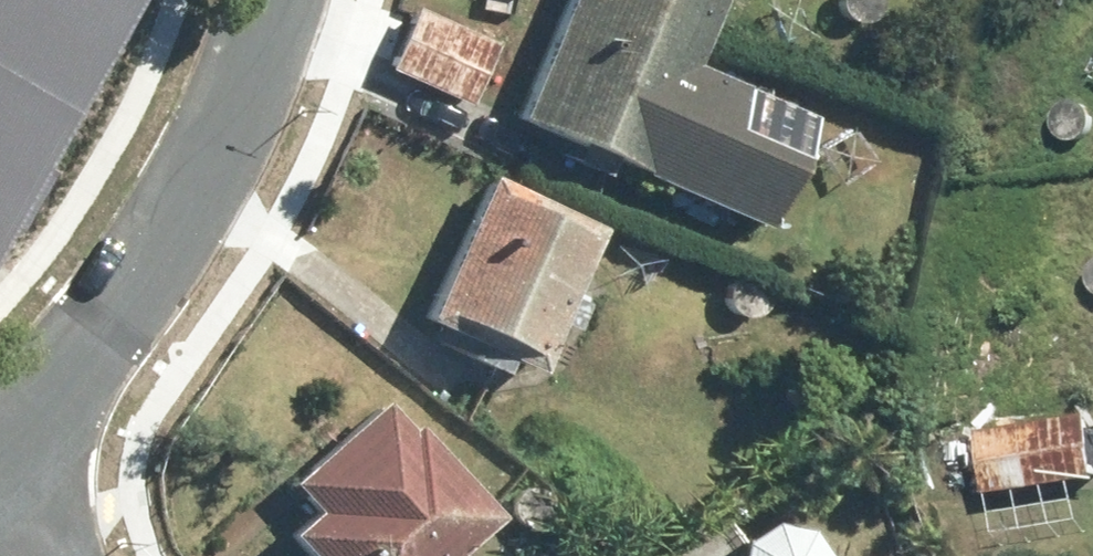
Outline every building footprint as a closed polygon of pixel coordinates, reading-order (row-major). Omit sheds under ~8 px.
[(502,118),(741,221),(787,113),(674,65),(702,0),(553,0),(502,118)] [(831,2),(834,12),(842,20),(853,22),(863,19),(870,11),(873,0),(831,0),(831,2)] [(408,5),(379,70),(460,106),(489,40),(408,5)] [(479,172),(407,318),(520,373),(592,226),(479,172)] [(745,278),(735,276),(724,279),(717,287),(715,298),(718,308),(726,315),(737,317),(747,314),(754,306),(757,295),(753,285),(745,278)] [(275,534),(295,555),(443,555),(489,516),(407,422),(399,429),(374,400),(281,481),(305,509),(275,534)] [(992,495),(1092,477),(1092,418),(1092,413),(981,432),(992,495)] [(543,488),(533,486),(522,489),(515,497),(513,508),(516,518),(524,525),(535,528),(545,524),(552,516),(555,506),(551,495),(543,488)] [(813,531),(778,520),(744,542),(741,555),(829,555),(813,531)]
